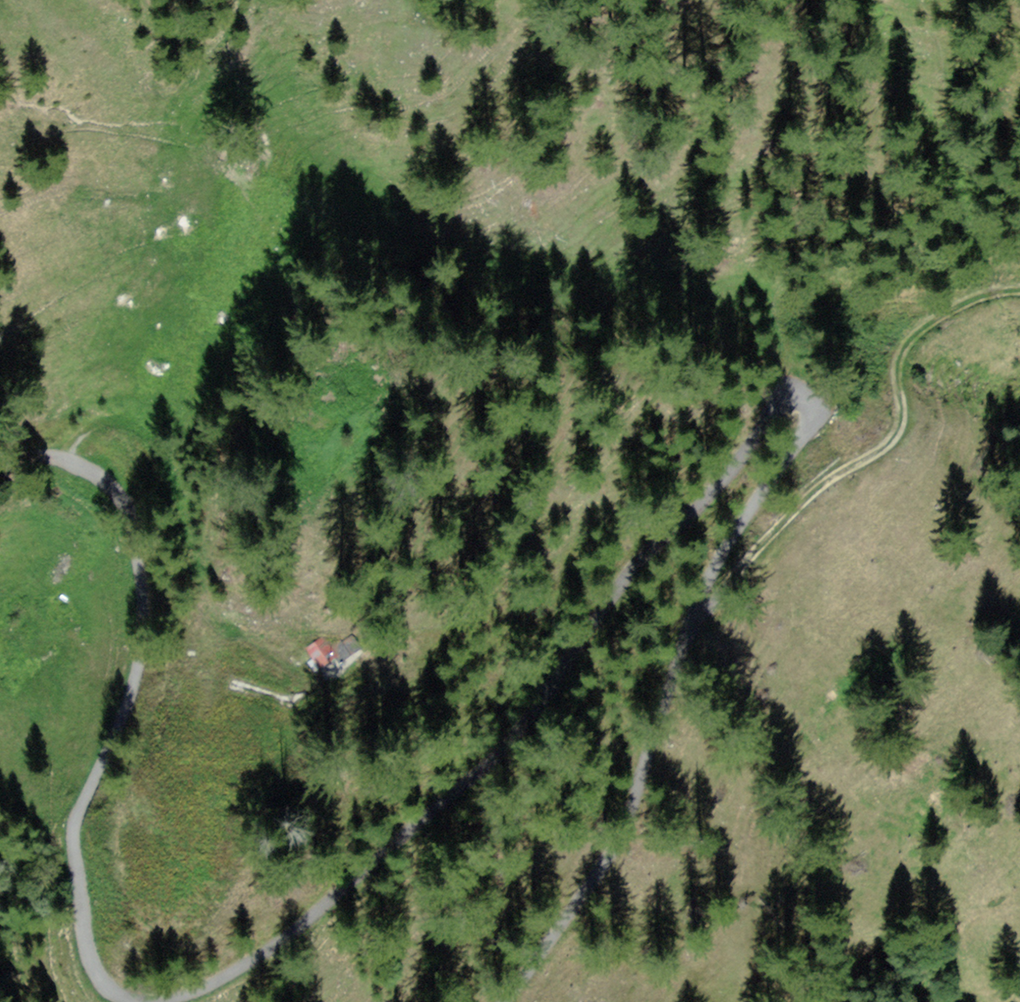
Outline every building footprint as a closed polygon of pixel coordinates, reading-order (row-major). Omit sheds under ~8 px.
[(325,638),(307,649),(319,668),(337,657),(325,638)]
